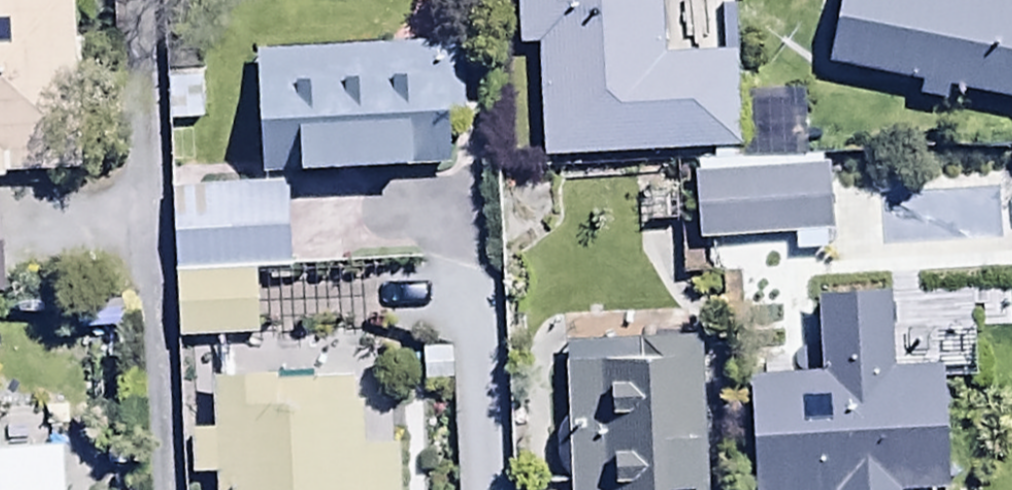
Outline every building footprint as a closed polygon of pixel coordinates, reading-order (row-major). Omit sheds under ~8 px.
[(83,182),(77,0),(0,0),(0,185),(83,182)] [(668,62),(665,0),(516,0),(518,51),(533,51),(537,163),(736,156),(732,59),(668,62)] [(823,69),(918,88),(915,99),(949,106),(951,97),(1011,109),(1011,0),(952,0),(951,1),(948,0),(837,0),(823,69)] [(460,51),(256,56),(259,182),(447,177),(446,128),(462,128),(460,51)] [(800,102),(749,103),(750,162),(800,162),(800,102)] [(692,181),(696,246),(833,238),(830,173),(692,181)] [(285,190),(172,194),(177,345),(254,343),(251,274),(288,272),(285,190)] [(751,388),(754,489),(948,489),(944,375),(895,376),(893,301),(818,304),(821,385),(751,388)] [(568,350),(571,489),(705,489),(702,347),(568,350)] [(214,384),(214,435),(189,435),(190,481),(216,480),(216,489),(399,489),(399,451),(359,452),(358,382),(214,384)] [(61,460),(0,463),(0,489),(62,489),(61,460)]
